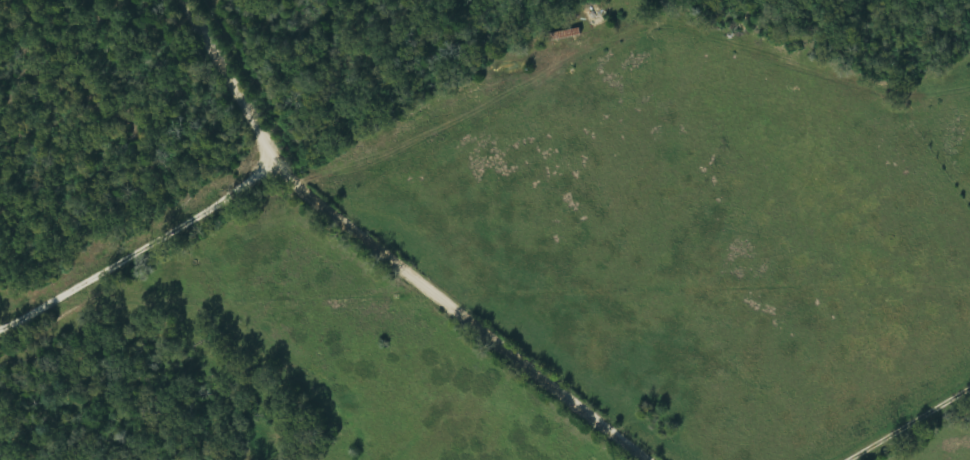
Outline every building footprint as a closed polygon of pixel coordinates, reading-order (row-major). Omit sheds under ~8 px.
[(605,23),(599,5),(586,9),(592,28),(605,23)]
